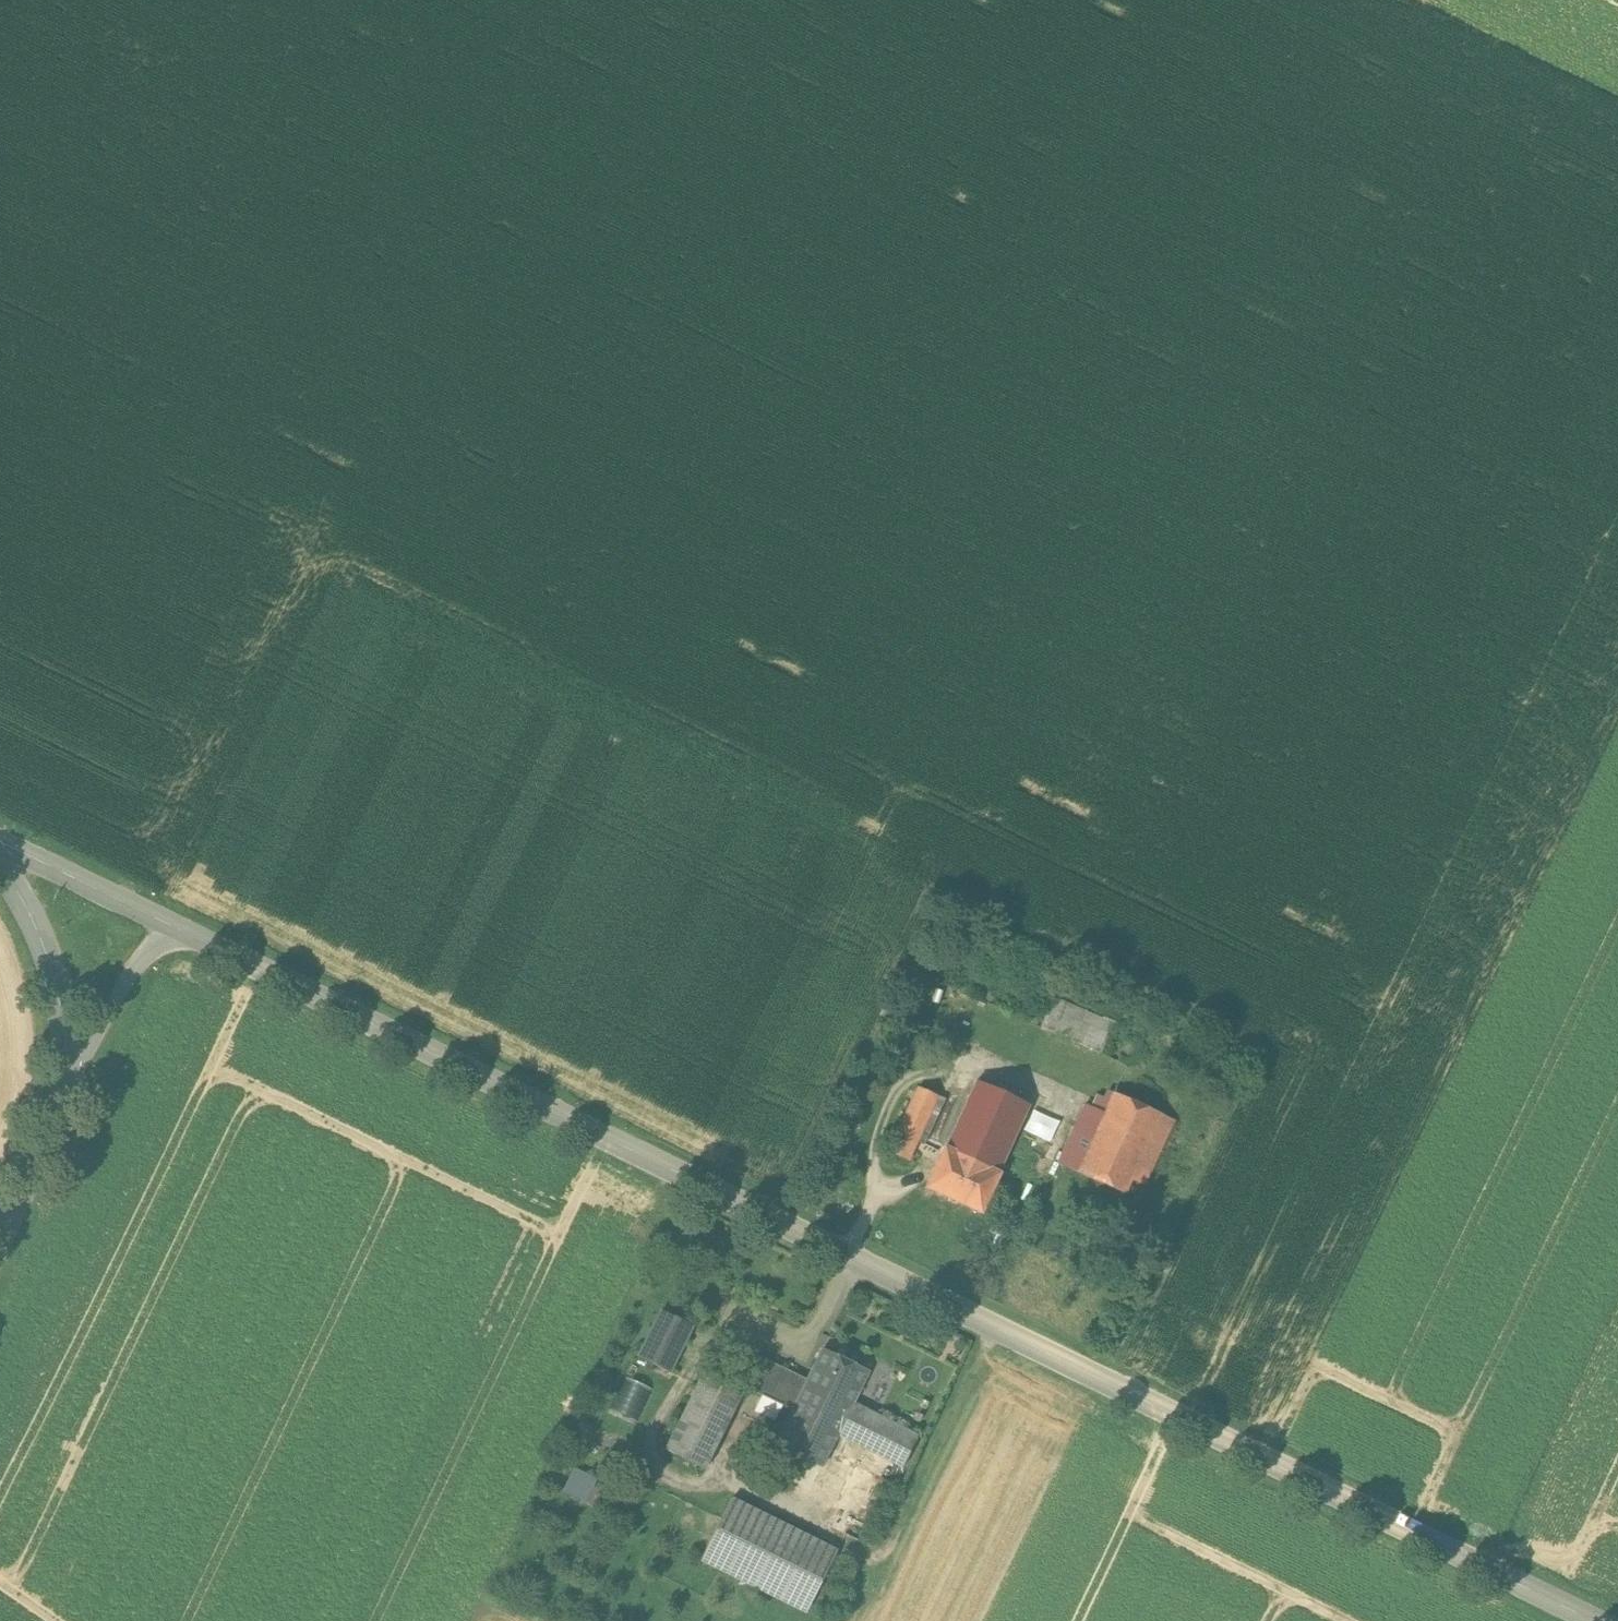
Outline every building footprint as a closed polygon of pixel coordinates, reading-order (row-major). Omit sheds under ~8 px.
[(1114,1021),(1053,997),(1041,1026),(1102,1050),(1114,1021)] [(1030,1106),(978,1081),(962,1115),(1014,1140),(1030,1106)] [(918,1087),(888,1152),(909,1162),(918,1141),(926,1145),(946,1100),(918,1087)] [(1094,1096),(1089,1106),(1104,1113),(1113,1093),(1104,1089),(1100,1098),(1094,1096)] [(1176,1122),(1113,1093),(1104,1113),(1089,1106),(1083,1104),(1057,1161),(1127,1193),(1133,1180),(1147,1186),(1176,1122)] [(1014,1140),(962,1115),(928,1184),(980,1210),(1014,1140)] [(693,1326),(662,1310),(639,1357),(670,1372),(693,1326)] [(869,1372),(823,1349),(807,1380),(804,1386),(851,1409),(854,1404),(869,1372)] [(756,1355),(741,1386),(752,1391),(768,1361),(756,1355)] [(807,1380),(768,1361),(752,1391),(762,1396),(782,1406),(792,1410),(804,1386),(807,1380)] [(704,1372),(666,1450),(705,1469),(743,1391),(704,1372)] [(611,1411),(637,1422),(652,1387),(627,1376),(611,1411)] [(851,1409),(804,1386),(792,1410),(775,1444),(822,1467),(838,1435),(851,1409)] [(782,1406),(762,1396),(754,1411),(775,1421),(782,1406)] [(919,1436),(854,1404),(851,1409),(838,1435),(903,1467),(919,1436)] [(576,1468),(565,1492),(584,1501),(596,1478),(576,1468)] [(837,1551),(732,1498),(701,1560),(807,1612),(837,1551)]
